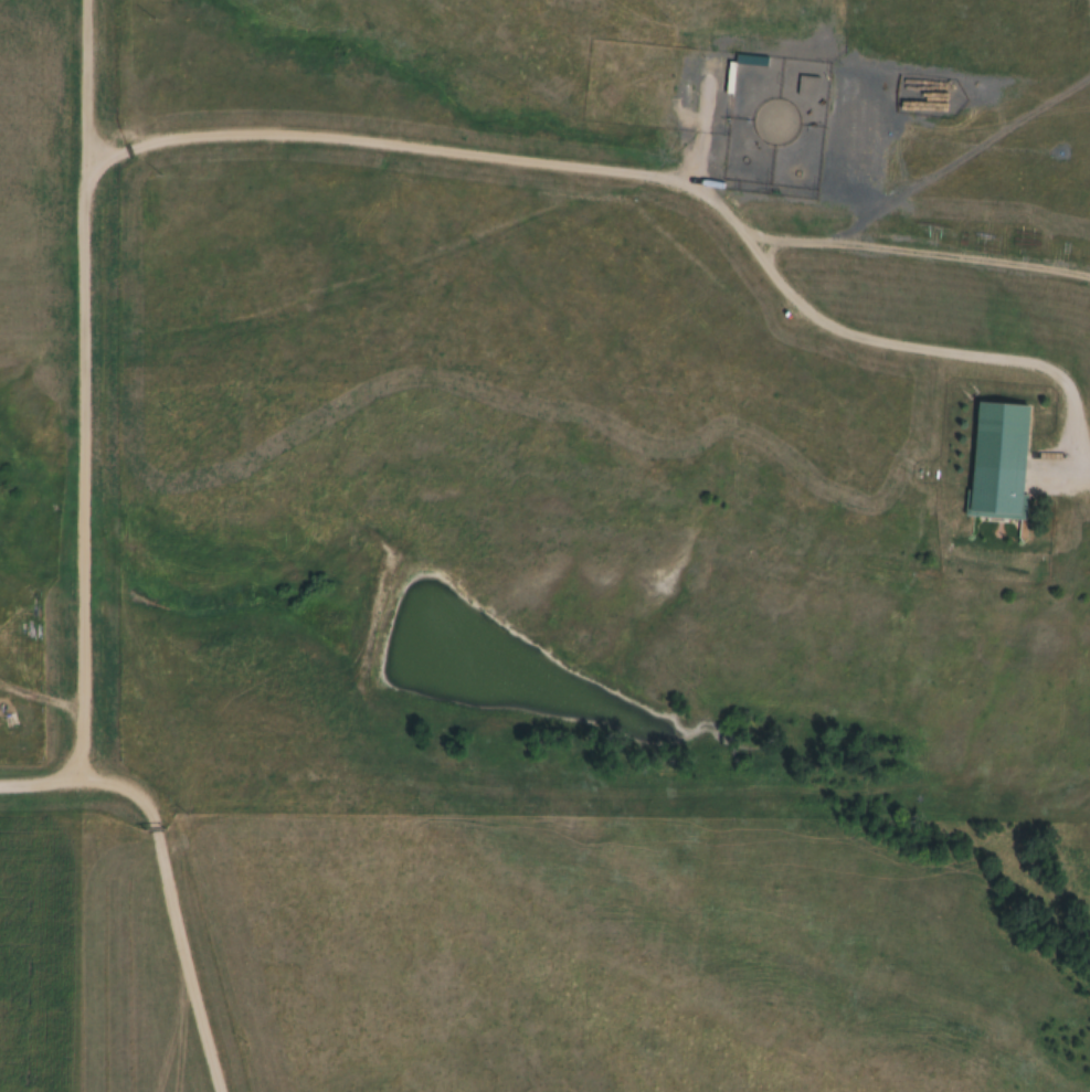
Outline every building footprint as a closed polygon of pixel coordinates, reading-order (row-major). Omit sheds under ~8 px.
[(677,116),(702,115),(701,58),(797,56),(796,31),(675,33),(677,116)] [(1027,407),(973,404),(965,517),(1019,521),(1027,407)]
